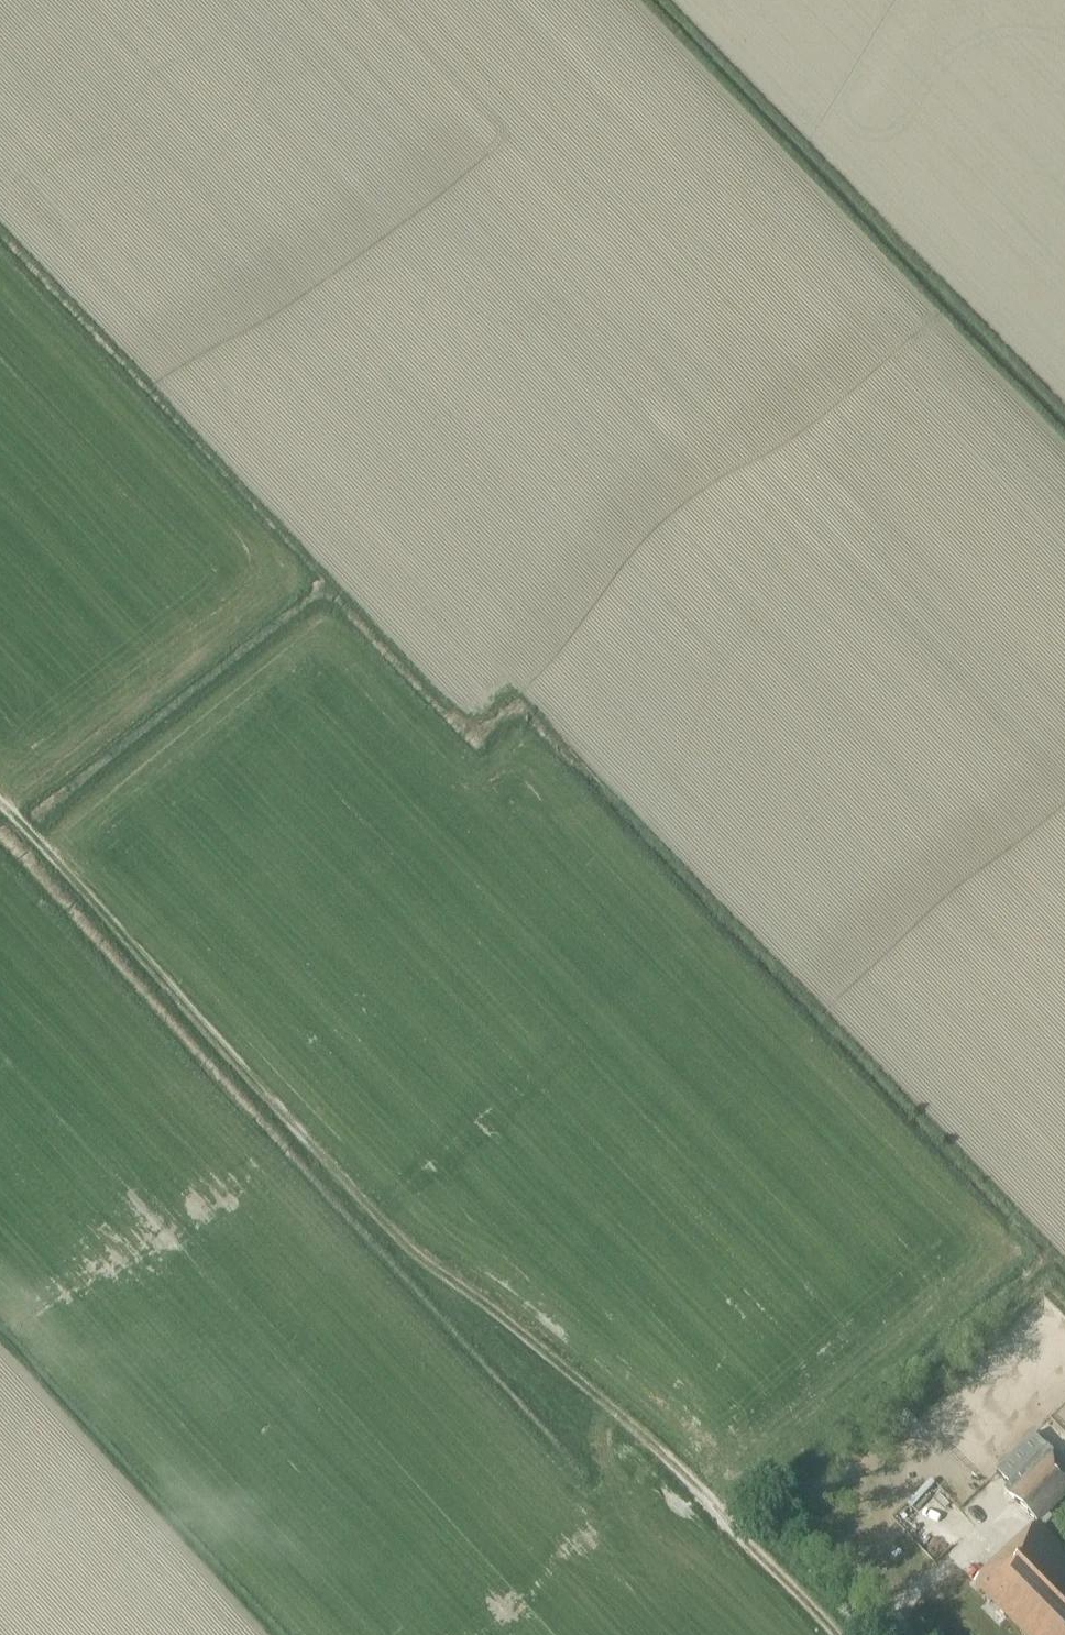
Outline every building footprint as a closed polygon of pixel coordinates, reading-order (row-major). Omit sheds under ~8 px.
[(1042,1527),(1052,1518),(1048,1514),(1064,1497),(1064,1462),(1049,1446),(1005,1489),(1037,1522),(975,1583),(1025,1634),(1064,1634),(1064,1550),(1042,1527)] [(909,1502),(895,1515),(919,1540),(932,1527),(909,1502)]
